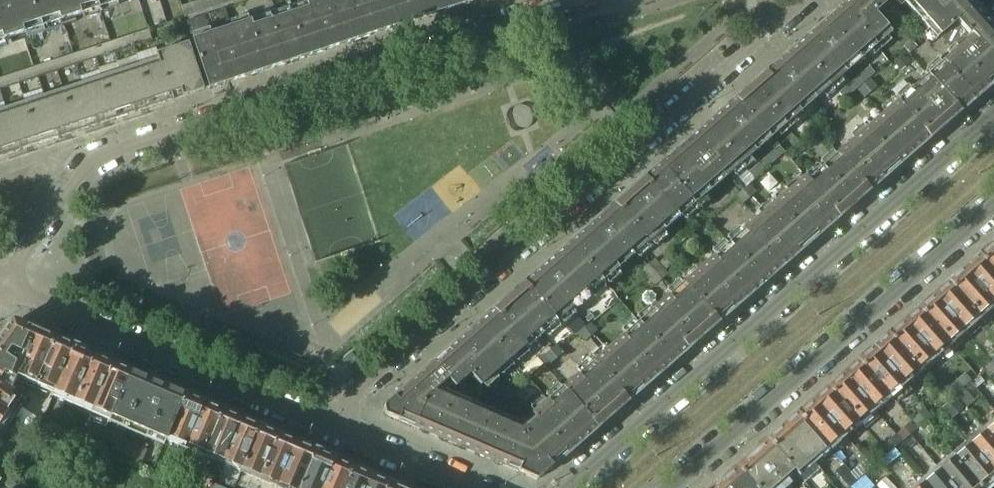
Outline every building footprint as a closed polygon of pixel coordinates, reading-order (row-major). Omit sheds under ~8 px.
[(33,0),(0,0),(0,42),(6,40),(7,44),(12,43),(12,45),(19,42),(19,43),(27,41),(25,34),(42,28),(33,0)] [(99,0),(33,0),(42,28),(102,9),(99,0)] [(102,9),(128,0),(99,0),(102,9)] [(184,16),(236,0),(195,0),(180,5),(184,16)] [(327,0),(314,0),(308,2),(307,1),(288,8),(304,57),(341,45),(327,0)] [(345,0),(327,0),(341,45),(358,39),(345,0)] [(390,0),(345,0),(358,39),(398,26),(390,0)] [(431,0),(390,0),(398,26),(435,14),(431,0)] [(435,14),(477,0),(431,0),(435,14)] [(825,21),(860,60),(891,33),(890,31),(883,24),(874,14),(873,15),(859,0),(849,0),(825,21)] [(873,15),(874,14),(890,0),(859,0),(873,15)] [(936,39),(952,25),(951,25),(972,6),(970,3),(970,0),(901,0),(936,39)] [(982,16),(982,13),(978,8),(975,8),(972,6),(951,25),(952,25),(963,38),(924,72),(926,75),(926,76),(958,112),(962,108),(965,108),(970,105),(971,101),(992,82),(993,82),(993,30),(982,16)] [(288,8),(269,14),(252,20),(268,69),(304,57),(288,8)] [(896,26),(889,19),(883,24),(890,31),(896,26)] [(252,20),(214,32),(192,39),(208,88),(268,69),(252,20)] [(860,60),(825,21),(795,47),(829,86),(860,60)] [(908,53),(916,46),(911,40),(903,47),(908,53)] [(57,138),(173,100),(171,94),(181,91),(183,97),(204,90),(188,42),(156,53),(159,63),(45,101),(57,138)] [(795,47),(766,73),(800,112),(829,86),(795,47)] [(868,67),(861,73),(866,79),(874,73),(868,67)] [(766,73),(763,75),(759,76),(754,80),(753,84),(748,88),(744,89),(739,93),(737,98),(735,99),(769,139),(800,112),(766,73)] [(861,73),(853,80),(859,86),(866,79),(861,73)] [(958,112),(926,76),(897,101),(928,138),(958,112)] [(869,79),(863,85),(870,92),(876,87),(869,79)] [(859,86),(853,80),(846,86),(851,93),(859,86)] [(870,92),(863,85),(857,90),(864,98),(870,92)] [(844,99),(851,93),(846,86),(838,93),(844,99)] [(769,139),(735,99),(704,127),(738,166),(769,139)] [(52,140),(57,138),(45,101),(0,115),(0,157),(52,140)] [(928,138),(897,101),(866,128),(898,165),(901,161),(905,160),(909,157),(911,153),(916,148),(920,147),(924,144),(926,140),(928,138)] [(704,127),(674,152),(709,192),(738,166),(704,127)] [(866,128),(853,140),(822,167),(854,203),(871,188),(875,187),(879,183),(881,180),(886,175),(890,174),(894,170),(896,166),(898,165),(866,128)] [(791,148),(798,155),(804,150),(798,142),(791,148)] [(778,146),(771,152),(776,158),(784,152),(778,146)] [(674,152),(660,165),(644,179),(679,218),(709,192),(674,152)] [(771,152),(763,159),(768,165),(776,158),(771,152)] [(768,165),(763,159),(756,165),(761,172),(768,165)] [(753,178),(761,172),(756,165),(748,172),(753,178)] [(854,203),(822,167),(807,180),(804,177),(773,205),(807,244),(811,240),(814,239),(819,236),(820,233),(826,227),(829,227),(834,223),(835,219),(854,203)] [(769,173),(758,183),(767,193),(778,182),(769,173)] [(644,179),(642,181),(638,181),(633,185),(632,189),(627,194),(623,194),(618,198),(617,202),(614,205),(647,243),(648,244),(679,218),(644,179)] [(748,185),(742,190),(749,198),(755,193),(748,185)] [(742,190),(736,196),(743,203),(749,198),(742,190)] [(614,205),(584,231),(617,269),(647,243),(614,205)] [(773,205),(761,215),(728,244),(762,283),(766,280),(769,279),(774,275),(775,272),(781,267),(784,266),(789,262),(790,259),(796,253),(799,253),(804,249),(805,246),(807,244),(773,205)] [(617,269),(584,231),(554,257),(587,295),(617,269)] [(976,255),(993,276),(993,245),(991,242),(976,255)] [(728,244),(715,255),(682,284),(717,323),(721,319),(724,319),(728,315),(729,312),(736,306),(739,306),(743,302),(745,298),(751,293),(754,292),(759,288),(760,285),(762,283),(728,244)] [(961,269),(993,306),(993,276),(976,255),(961,269)] [(554,257),(524,283),(557,321),(587,295),(554,257)] [(665,258),(658,264),(660,267),(662,269),(669,263),(665,258)] [(660,267),(658,264),(654,259),(648,265),(654,272),(660,267)] [(654,272),(648,265),(642,270),(648,278),(654,272)] [(667,275),(662,269),(660,267),(654,272),(661,280),(667,275)] [(961,269),(946,282),(978,319),(993,306),(961,269)] [(654,272),(648,278),(655,285),(661,280),(654,272)] [(946,282),(931,295),(963,333),(978,319),(946,282)] [(513,291),(512,294),(506,299),(503,299),(498,304),(497,307),(494,310),(527,348),(557,321),(524,283),(521,286),(518,286),(513,291)] [(682,284),(670,295),(638,322),(672,362),(675,359),(679,358),(683,354),(685,351),(717,323),(682,284)] [(931,295),(916,308),(949,345),(963,333),(931,295)] [(916,308),(902,320),(934,358),(949,345),(916,308)] [(527,348),(494,310),(464,336),(496,372),(525,347),(527,348)] [(578,319),(567,328),(574,335),(584,326),(578,319)] [(902,320),(886,334),(919,371),(934,358),(902,320)] [(37,330),(18,322),(10,324),(0,339),(0,354),(21,368),(37,330)] [(638,322),(625,334),(592,362),(627,401),(630,399),(633,398),(638,394),(639,390),(645,385),(648,384),(653,380),(655,377),(660,372),(663,371),(668,367),(670,364),(672,362),(638,322)] [(590,324),(584,329),(590,336),(596,331),(590,324)] [(590,336),(584,329),(578,334),(584,342),(590,336)] [(56,338),(37,330),(21,368),(18,374),(36,382),(56,338)] [(886,334),(871,347),(904,385),(919,371),(886,334)] [(464,336),(435,362),(456,386),(470,374),(480,386),(496,372),(464,336)] [(74,346),(56,338),(36,382),(55,390),(74,346)] [(555,345),(549,351),(556,358),(562,353),(555,345)] [(85,351),(85,352),(80,349),(74,347),(75,346),(74,346),(55,390),(60,392),(66,395),(93,407),(112,363),(85,351)] [(871,347),(856,360),(889,397),(904,385),(871,347)] [(556,358),(549,351),(543,356),(550,364),(556,358)] [(349,353),(341,361),(348,368),(356,360),(349,353)] [(12,390),(18,374),(21,368),(0,354),(0,382),(12,390)] [(856,360),(841,373),(874,411),(889,397),(856,360)] [(467,406),(436,393),(434,392),(448,380),(454,387),(456,386),(435,362),(383,406),(385,415),(451,443),(467,406)] [(592,362),(579,374),(563,388),(563,387),(548,400),(583,440),(627,401),(592,362)] [(131,370),(112,363),(93,407),(112,415),(131,370)] [(149,378),(131,370),(112,415),(129,422),(149,378)] [(984,370),(971,381),(969,383),(975,390),(984,382),(983,380),(988,376),(984,370)] [(841,373),(826,386),(859,424),(874,411),(841,373)] [(964,373),(945,388),(952,397),(969,383),(971,381),(964,373)] [(168,386),(149,378),(129,422),(149,431),(168,386)] [(10,413),(21,396),(12,390),(0,382),(0,406),(10,413)] [(185,394),(168,386),(149,431),(166,438),(185,394)] [(826,386),(811,400),(844,437),(859,424),(826,386)] [(509,388),(500,395),(505,401),(514,394),(509,388)] [(533,412),(546,401),(537,390),(523,401),(533,412)] [(202,401),(185,394),(166,438),(184,446),(202,401)] [(514,394),(505,401),(511,407),(519,400),(514,394)] [(954,397),(941,408),(951,419),(964,408),(954,397)] [(537,480),(583,440),(548,400),(546,401),(533,412),(519,425),(516,428),(485,414),(467,406),(451,443),(537,480)] [(519,400),(511,407),(516,413),(524,406),(519,400)] [(811,400),(797,412),(829,450),(844,437),(811,400)] [(222,409),(202,401),(184,446),(202,454),(222,409)] [(0,430),(11,413),(10,413),(0,406),(0,430)] [(241,418),(222,409),(202,454),(221,462),(241,418)] [(924,409),(911,420),(917,427),(919,426),(926,420),(930,416),(924,409)] [(797,412),(789,419),(781,426),(814,463),(829,450),(797,412)] [(948,417),(943,422),(951,432),(957,427),(948,417)] [(258,425),(241,418),(221,462),(239,470),(258,425)] [(981,430),(993,445),(993,419),(981,430)] [(926,420),(919,426),(922,430),(929,423),(926,420)] [(909,422),(896,434),(903,441),(916,430),(909,422)] [(277,433),(258,425),(239,470),(257,478),(277,433)] [(781,426),(766,439),(799,476),(814,463),(781,426)] [(981,430),(966,443),(993,477),(993,445),(981,430)] [(275,485),(295,441),(277,433),(257,478),(275,485)] [(896,434),(882,446),(889,453),(903,441),(896,434)] [(118,450),(122,439),(117,437),(112,448),(118,450)] [(136,458),(141,447),(136,445),(122,439),(118,450),(136,458)] [(766,439),(751,452),(782,487),(785,487),(799,476),(766,439)] [(295,441),(275,485),(282,487),(300,487),(316,451),(310,448),(304,446),(305,445),(295,441)] [(966,443),(951,455),(978,487),(989,487),(993,484),(993,477),(966,443)] [(141,447),(136,458),(142,461),(147,450),(141,447)] [(333,457),(316,450),(316,451),(300,487),(320,487),(333,457)] [(751,452),(735,466),(755,487),(782,487),(751,452)] [(951,455),(936,467),(953,487),(978,487),(951,455)] [(333,457),(320,487),(342,487),(352,466),(333,457)] [(352,466),(342,487),(365,487),(371,474),(352,466)] [(735,466),(719,480),(727,487),(755,487),(735,466)] [(936,467),(921,480),(928,487),(953,487),(936,467)] [(389,481),(371,474),(365,487),(386,487),(389,481)] [(850,475),(843,481),(848,487),(855,481),(850,475)] [(719,480),(710,487),(727,487),(719,480)] [(921,480),(911,487),(928,487),(921,480)]
